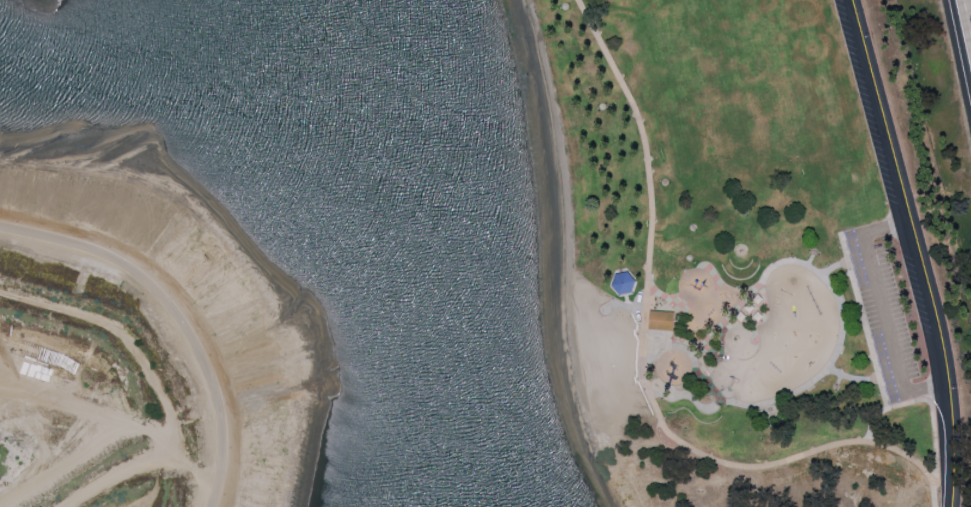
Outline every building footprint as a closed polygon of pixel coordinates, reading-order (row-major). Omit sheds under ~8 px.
[(611,286),(615,275),(628,272),(636,282),(632,294),(619,296),(611,286)] [(649,329),(650,313),(673,314),(672,330),(649,329)]
